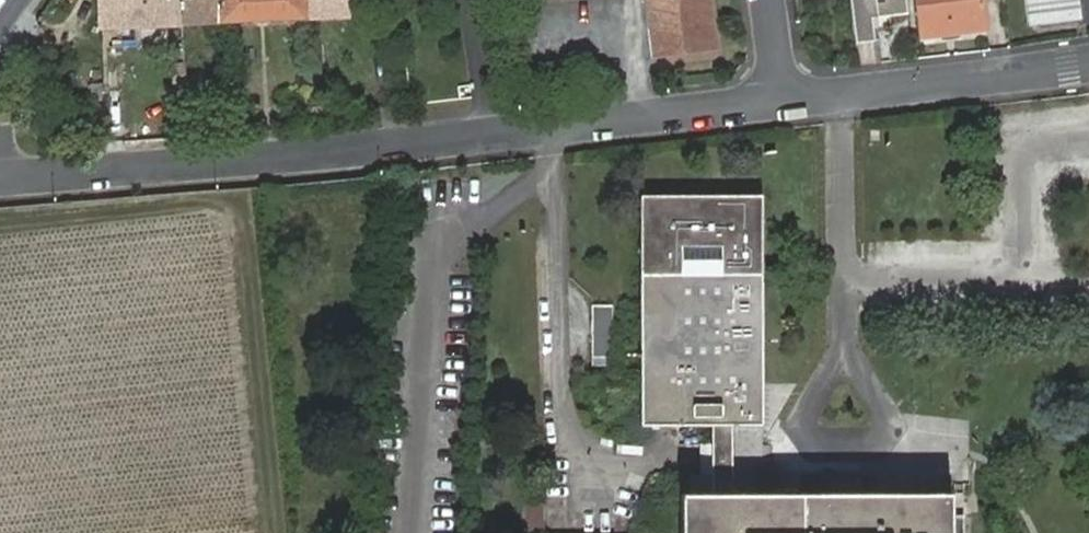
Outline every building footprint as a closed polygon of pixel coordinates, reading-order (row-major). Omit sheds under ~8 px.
[(220,22),(219,0),(98,0),(99,27),(220,22)] [(220,22),(348,17),(347,0),(219,0),(220,22)] [(651,57),(711,50),(705,0),(644,0),(651,57)] [(906,10),(905,0),(851,0),(855,40),(872,38),(871,27),(869,15),(876,14),(906,10)] [(922,37),(986,28),(982,0),(917,0),(922,37)] [(1028,25),(1080,19),(1078,0),(1025,0),(1028,25)] [(869,15),(871,27),(877,25),(876,14),(869,15)] [(325,116),(347,112),(345,102),(324,105),(325,116)] [(967,510),(952,510),(953,487),(734,488),(734,420),(767,421),(767,191),(643,190),(643,421),(716,421),(716,487),(685,488),(684,532),(967,532),(967,510)] [(614,299),(593,299),(593,360),(614,359),(614,299)] [(547,528),(548,498),(532,498),(530,527),(547,528)]
